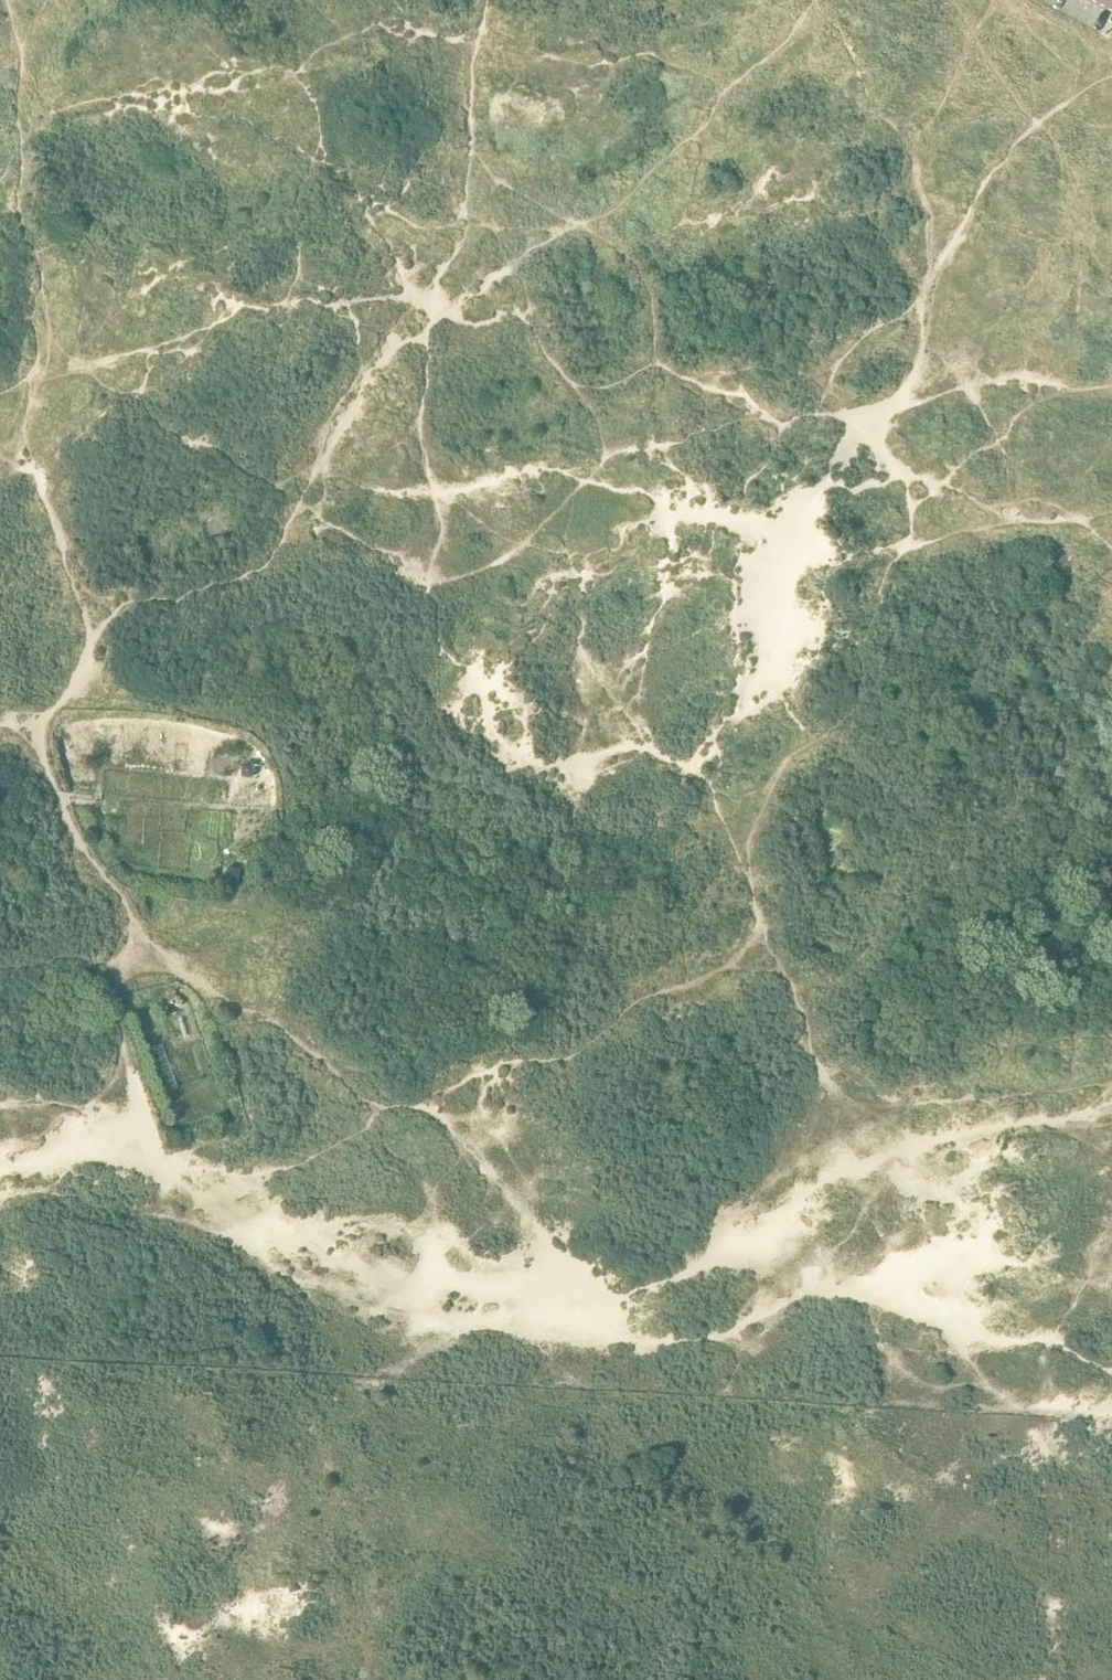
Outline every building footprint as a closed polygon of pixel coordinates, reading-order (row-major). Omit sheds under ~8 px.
[(242,778),(254,778),(255,766),(242,765),(242,778)] [(241,870),(228,868),(226,886),(239,888),(241,870)]
